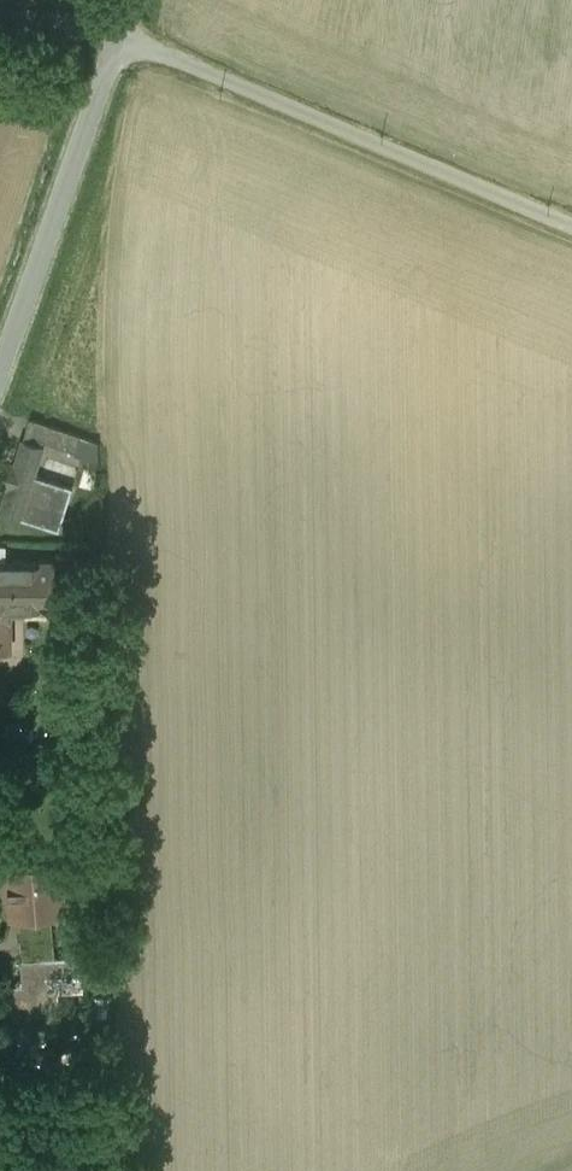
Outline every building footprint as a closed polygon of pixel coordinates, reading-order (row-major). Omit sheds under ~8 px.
[(81,437),(33,420),(28,433),(76,451),(81,437)] [(36,475),(40,463),(38,462),(43,447),(24,440),(16,464),(1,459),(0,462),(0,482),(6,484),(6,485),(8,486),(0,508),(0,509),(57,529),(72,487),(36,475)] [(0,562),(0,649),(10,649),(10,608),(54,608),(55,561),(0,562)] [(30,727),(4,726),(3,739),(31,740),(30,727)] [(60,862),(9,867),(13,916),(16,917),(50,913),(63,912),(60,862)] [(50,913),(16,917),(22,959),(44,957),(55,956),(50,913)] [(55,956),(44,957),(45,977),(82,976),(81,955),(55,956)] [(22,959),(24,978),(22,978),(18,984),(18,985),(15,985),(19,1022),(27,1022),(28,1025),(50,1023),(45,977),(44,957),(22,959)] [(55,1051),(26,1054),(27,1067),(55,1065),(55,1051)]
